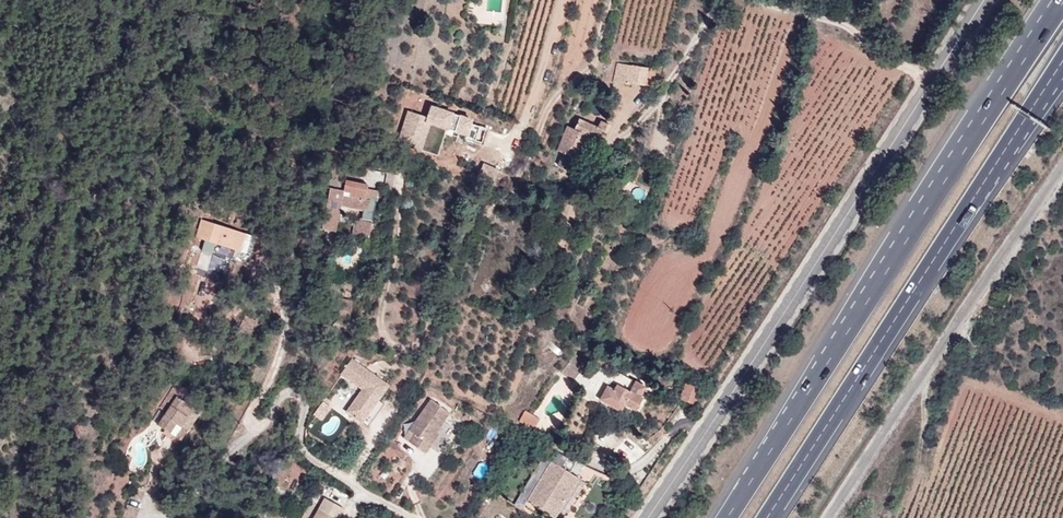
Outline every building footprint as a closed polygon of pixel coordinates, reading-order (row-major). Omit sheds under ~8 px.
[(391,19),(380,18),(378,32),(388,34),(391,19)] [(637,59),(637,63),(621,61),(619,79),(647,84),(650,64),(642,64),(642,60),(637,59)] [(426,116),(408,110),(399,141),(424,148),(430,124),(446,130),(453,113),(430,104),(426,116)] [(574,117),(570,128),(562,125),(552,151),(556,152),(552,165),(563,169),(568,157),(572,158),(581,134),(593,138),(596,129),(603,132),(607,122),(595,117),(593,124),(574,117)] [(485,163),(479,177),(495,184),(501,170),(485,163)] [(367,172),(358,169),(356,177),(365,179),(367,172)] [(349,181),(346,189),(333,185),(323,226),(334,228),(341,202),(362,208),(356,229),(368,233),(378,197),(370,194),(373,187),(349,181)] [(243,243),(250,225),(199,209),(194,227),(243,243)] [(337,299),(349,301),(351,289),(336,286),(333,298),(337,299)] [(337,299),(335,309),(347,311),(349,301),(337,299)] [(227,334),(241,342),(253,320),(242,314),(239,321),(236,319),(227,334)] [(388,385),(354,355),(340,376),(361,390),(346,411),(363,424),(388,385)] [(620,372),(616,380),(611,378),(607,386),(601,383),(594,398),(614,408),(618,400),(627,404),(634,392),(631,390),(635,381),(620,372)] [(183,382),(171,374),(154,400),(160,404),(151,417),(175,433),(195,403),(177,392),(183,382)] [(692,388),(679,383),(674,396),(687,401),(692,388)] [(446,406),(425,392),(403,424),(409,428),(404,435),(420,447),(429,434),(430,434),(436,427),(432,425),(446,406)] [(535,412),(520,403),(514,414),(529,422),(535,412)] [(580,456),(563,447),(555,459),(571,469),(580,456)] [(571,469),(545,453),(521,493),(548,509),(571,469)] [(315,503),(307,517),(330,517),(333,512),(315,503)] [(140,508),(128,504),(124,517),(137,517),(140,508)]
